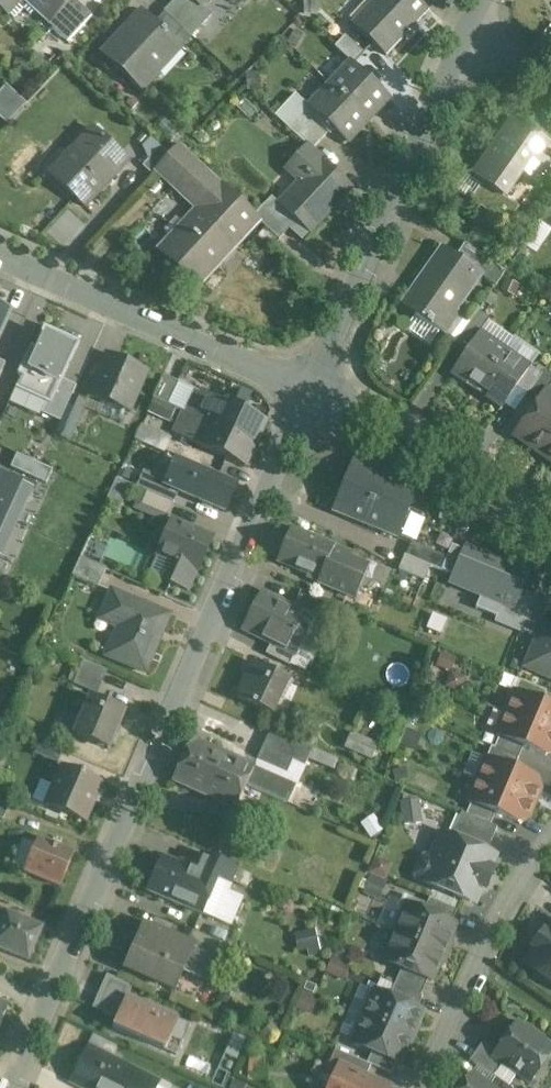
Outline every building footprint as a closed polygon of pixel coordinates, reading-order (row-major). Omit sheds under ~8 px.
[(4,11),(14,0),(0,0),(0,7),(4,11)] [(52,20),(71,0),(31,0),(52,20)] [(75,0),(71,0),(52,20),(48,24),(68,42),(92,16),(75,0)] [(353,25),(386,57),(429,12),(416,0),(376,0),(353,25)] [(143,11),(102,55),(141,91),(181,48),(174,41),(155,23),(143,11)] [(184,31),(164,13),(155,23),(174,41),(184,31)] [(364,54),(345,36),(334,48),(351,63),(354,65),(364,54)] [(351,63),(329,86),(368,122),(390,99),(354,65),(351,63)] [(0,93),(0,117),(7,124),(27,103),(8,85),(0,93)] [(329,86),(309,108),(332,130),(348,144),(368,122),(329,86)] [(309,108),(296,95),(275,116),(307,146),(312,151),(332,130),(309,108)] [(515,121),(475,179),(493,192),(503,199),(503,198),(529,161),(544,171),(550,162),(550,146),(515,121)] [(129,162),(92,128),(50,174),(86,208),(129,162)] [(312,151),(307,146),(292,162),(307,176),(280,204),(279,205),(297,221),(310,233),(352,188),(312,151)] [(160,147),(143,167),(152,175),(158,170),(170,156),(160,147)] [(170,156),(158,170),(177,188),(199,165),(179,147),(170,156)] [(253,216),(199,165),(177,188),(176,189),(201,213),(187,228),(183,225),(159,252),(197,288),(259,222),(253,216)] [(503,198),(503,199),(493,192),(481,209),(507,227),(519,209),(503,198)] [(280,204),(272,197),(264,205),(290,229),(297,221),(279,205),(280,204)] [(264,205),(253,216),(259,222),(279,240),(290,229),(264,205)] [(540,223),(550,230),(550,208),(540,223)] [(506,273),(465,245),(456,257),(476,272),(476,273),(483,278),(496,287),(506,273)] [(456,257),(442,248),(402,306),(427,323),(427,324),(431,327),(432,326),(446,336),(461,314),(458,313),(483,278),(476,273),(476,272),(456,257)] [(10,310),(0,305),(0,333),(10,310)] [(78,340),(43,324),(26,363),(36,368),(33,376),(39,379),(36,388),(52,395),(59,378),(61,379),(78,340)] [(504,351),(479,334),(450,376),(452,376),(455,372),(479,388),(504,351)] [(529,368),(504,351),(479,388),(503,405),(500,410),(501,410),(517,387),(530,369),(529,368)] [(149,371),(106,353),(88,394),(130,413),(149,371)] [(541,374),(530,366),(529,368),(530,369),(517,387),(527,395),(541,374)] [(527,395),(539,402),(545,393),(546,394),(550,386),(550,379),(542,373),(541,374),(527,395)] [(177,383),(164,377),(154,398),(167,404),(177,383)] [(265,423),(221,403),(221,404),(196,392),(186,413),(254,445),(265,423)] [(515,436),(540,454),(550,438),(550,397),(546,394),(545,393),(539,402),(515,436)] [(85,402),(72,396),(60,422),(74,428),(85,402)] [(167,404),(154,398),(148,412),(170,423),(176,409),(167,404)] [(186,413),(183,412),(173,433),(201,446),(201,447),(244,466),(254,445),(186,413)] [(171,439),(142,426),(135,440),(164,453),(171,439)] [(540,454),(550,461),(550,438),(540,454)] [(235,488),(176,462),(166,485),(225,511),(235,488)] [(418,489),(353,463),(333,512),(398,538),(418,489)] [(30,487),(0,475),(0,513),(16,520),(30,487)] [(174,503),(147,491),(141,505),(168,517),(174,503)] [(16,520),(0,513),(0,551),(3,552),(16,520)] [(212,539),(172,521),(158,554),(198,571),(212,539)] [(364,565),(332,552),(334,548),(292,530),(278,562),(319,580),(317,584),(350,598),(364,565)] [(463,539),(447,581),(513,605),(528,564),(463,539)] [(447,558),(411,543),(406,556),(442,571),(447,558)] [(106,569),(80,558),(72,576),(98,587),(106,569)] [(169,615),(112,591),(101,619),(119,627),(107,655),(145,672),(169,615)] [(314,619),(262,593),(243,630),(271,645),(295,657),(314,619)] [(550,600),(536,594),(521,631),(537,638),(543,624),(541,623),(550,600)] [(543,624),(537,638),(525,668),(550,679),(550,627),(543,624)] [(295,657),(271,645),(266,655),(289,667),(295,657)] [(108,670),(84,660),(73,684),(97,695),(108,670)] [(288,680),(254,663),(237,699),(271,716),(288,680)] [(547,692),(520,681),(514,693),(542,704),(547,692)] [(514,693),(506,714),(550,733),(550,708),(542,704),(514,693)] [(124,711),(91,697),(82,719),(74,715),(69,717),(65,727),(67,731),(76,735),(75,736),(108,750),(110,746),(115,748),(120,735),(115,733),(124,711)] [(506,714),(497,735),(524,747),(546,756),(550,754),(550,733),(506,714)] [(313,750),(270,732),(256,762),(287,776),(293,762),(305,768),(313,750)] [(524,747),(500,737),(495,748),(495,749),(519,759),(524,747)] [(296,787),(191,740),(182,760),(228,781),(229,778),(246,786),(288,805),(296,787)] [(62,751),(40,741),(34,753),(57,763),(62,751)] [(519,759),(495,749),(495,748),(492,747),(486,760),(514,771),(519,759)] [(228,781),(182,760),(172,781),(235,810),(246,786),(229,778),(228,781)] [(514,771),(486,760),(477,781),(534,805),(540,791),(536,781),(514,771)] [(104,784),(61,765),(52,787),(41,782),(33,800),(44,805),(87,824),(104,784)] [(534,805),(477,781),(469,802),(496,814),(518,823),(528,819),(534,805)] [(423,823),(421,799),(404,800),(406,824),(423,823)] [(0,801),(0,820),(3,821),(10,805),(0,801)] [(496,814),(472,803),(466,815),(491,826),(496,814)] [(466,815),(461,813),(451,837),(487,853),(497,829),(491,826),(466,815)] [(451,837),(443,834),(432,859),(428,858),(422,860),(416,875),(418,881),(479,906),(499,859),(487,853),(451,837)] [(74,853),(38,838),(36,842),(23,873),(60,888),(74,853)] [(36,842),(23,843),(12,868),(23,873),(36,842)] [(178,866),(161,859),(147,893),(171,903),(171,902),(184,907),(183,908),(203,916),(210,899),(192,892),(201,872),(179,863),(178,866)] [(236,870),(212,859),(205,874),(218,880),(229,886),(236,870)] [(381,898),(389,872),(375,867),(367,893),(381,898)] [(457,912),(429,900),(424,912),(452,924),(457,912)] [(424,912),(408,905),(395,933),(448,956),(450,950),(449,941),(456,926),(452,924),(424,912)] [(6,916),(4,920),(0,918),(0,952),(27,963),(41,931),(6,916)] [(187,944),(144,925),(126,968),(175,990),(184,969),(206,979),(215,959),(219,960),(220,958),(213,956),(187,944)] [(547,935),(544,933),(533,948),(537,950),(526,966),(550,983),(550,930),(547,935)] [(219,944),(193,932),(187,944),(213,956),(219,944)] [(448,956),(395,933),(384,962),(402,969),(428,981),(432,982),(439,967),(446,962),(448,956)] [(428,981),(402,969),(395,985),(421,997),(428,981)] [(421,997),(395,985),(389,998),(418,1010),(423,998),(421,997)] [(389,998),(375,992),(364,1018),(412,1039),(424,1013),(418,1010),(389,998)] [(178,1022),(126,999),(113,1029),(165,1052),(178,1022)] [(0,1003),(0,1027),(9,1007),(0,1003)] [(412,1039),(364,1018),(352,1044),(372,1053),(397,1063),(401,1065),(412,1039)] [(494,1058),(503,1065),(530,1084),(550,1054),(550,1048),(518,1025),(498,1053),(494,1058)] [(498,1053),(483,1043),(471,1061),(494,1077),(503,1065),(494,1058),(498,1053)] [(87,1048),(70,1082),(83,1087),(157,1087),(159,1084),(87,1048)] [(367,1065),(335,1051),(327,1068),(337,1072),(340,1067),(366,1079),(371,1067),(367,1065)] [(397,1063),(372,1053),(367,1065),(371,1067),(391,1075),(397,1063)] [(340,1067),(337,1072),(331,1087),(387,1087),(366,1079),(340,1067)] [(470,1077),(463,1087),(486,1087),(470,1077)]
